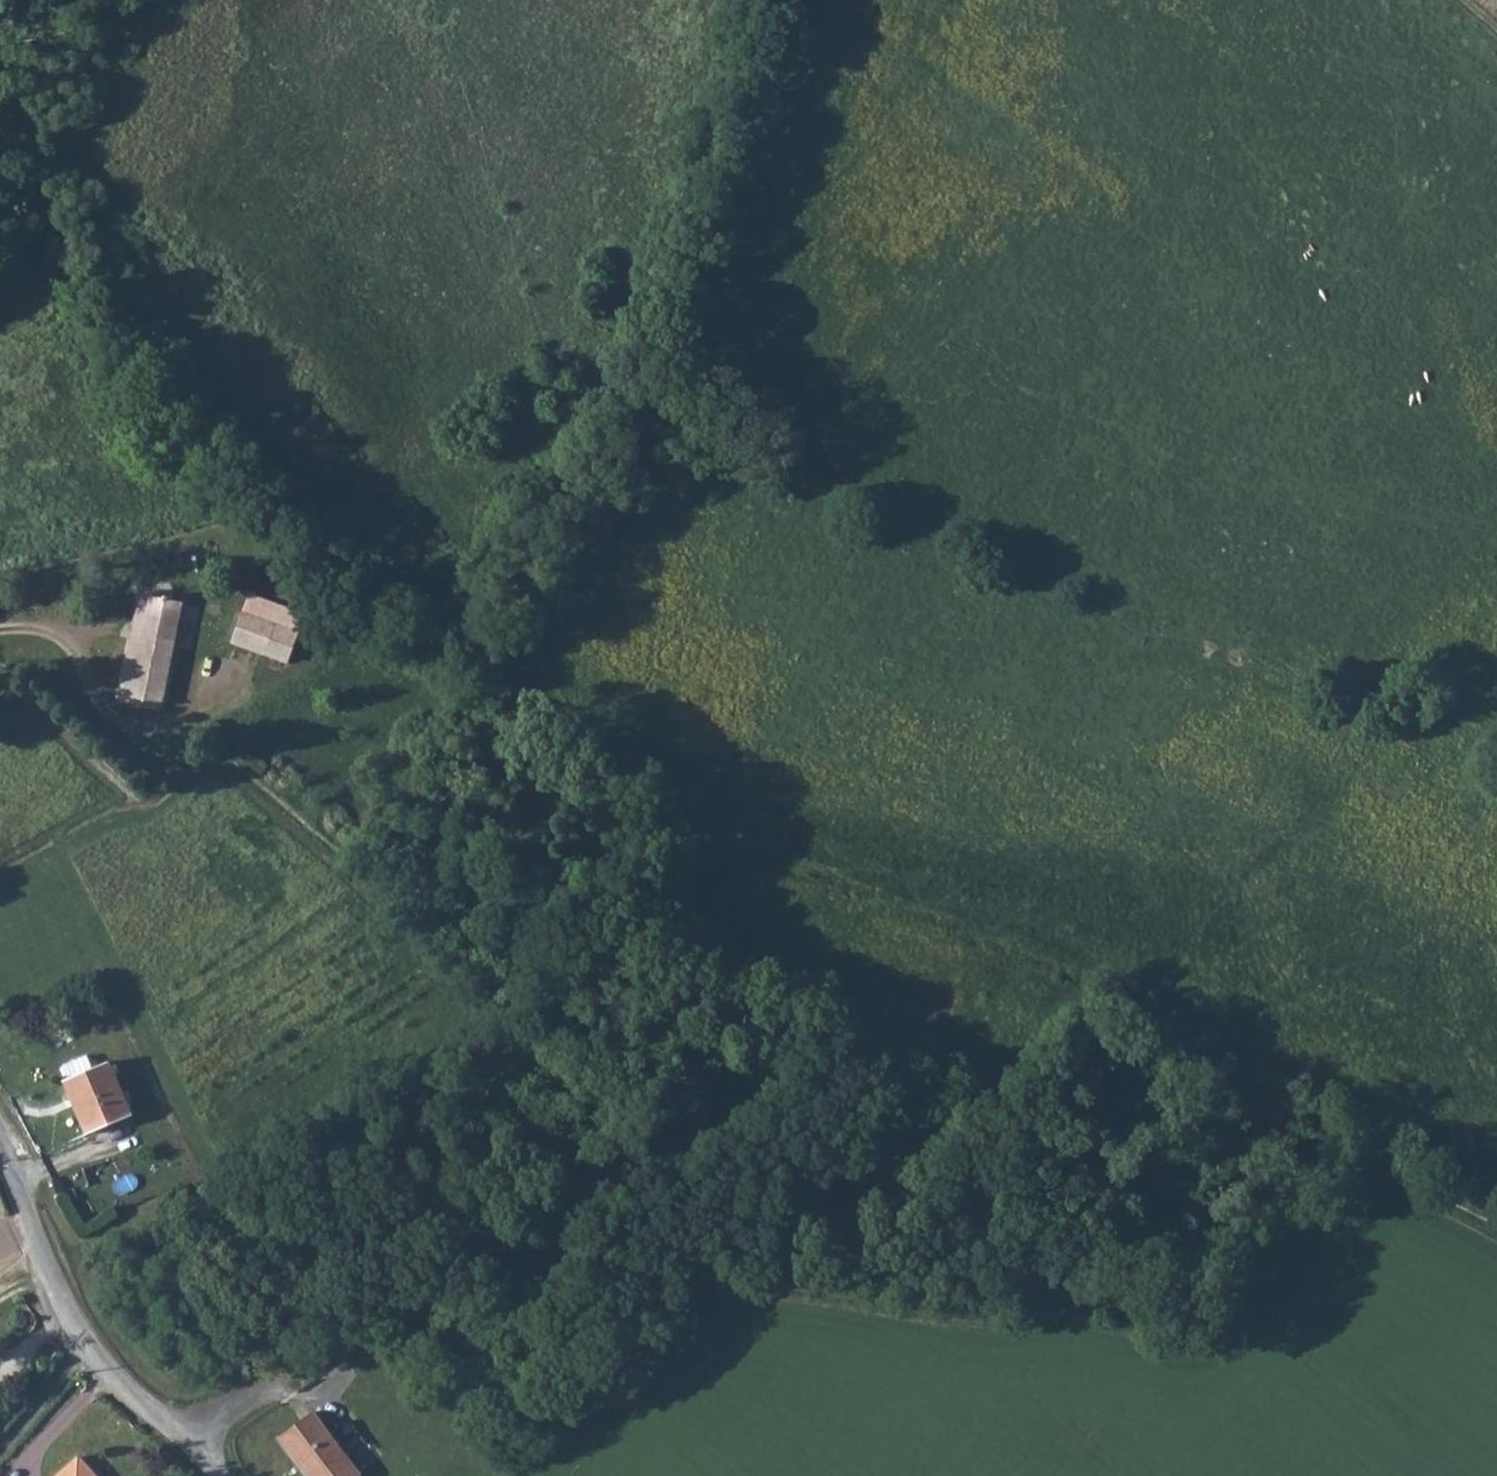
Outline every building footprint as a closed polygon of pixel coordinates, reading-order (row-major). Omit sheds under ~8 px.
[(127,645),(118,704),(158,710),(168,652),(174,607),(143,602),(136,646),(127,645)] [(236,616),(227,644),(263,656),(272,628),(236,616)] [(112,1053),(69,1073),(80,1098),(93,1126),(138,1105),(112,1053)] [(360,1456),(303,1400),(274,1430),(322,1475),(341,1475),(360,1456)] [(93,1455),(67,1475),(109,1475),(93,1455)]
